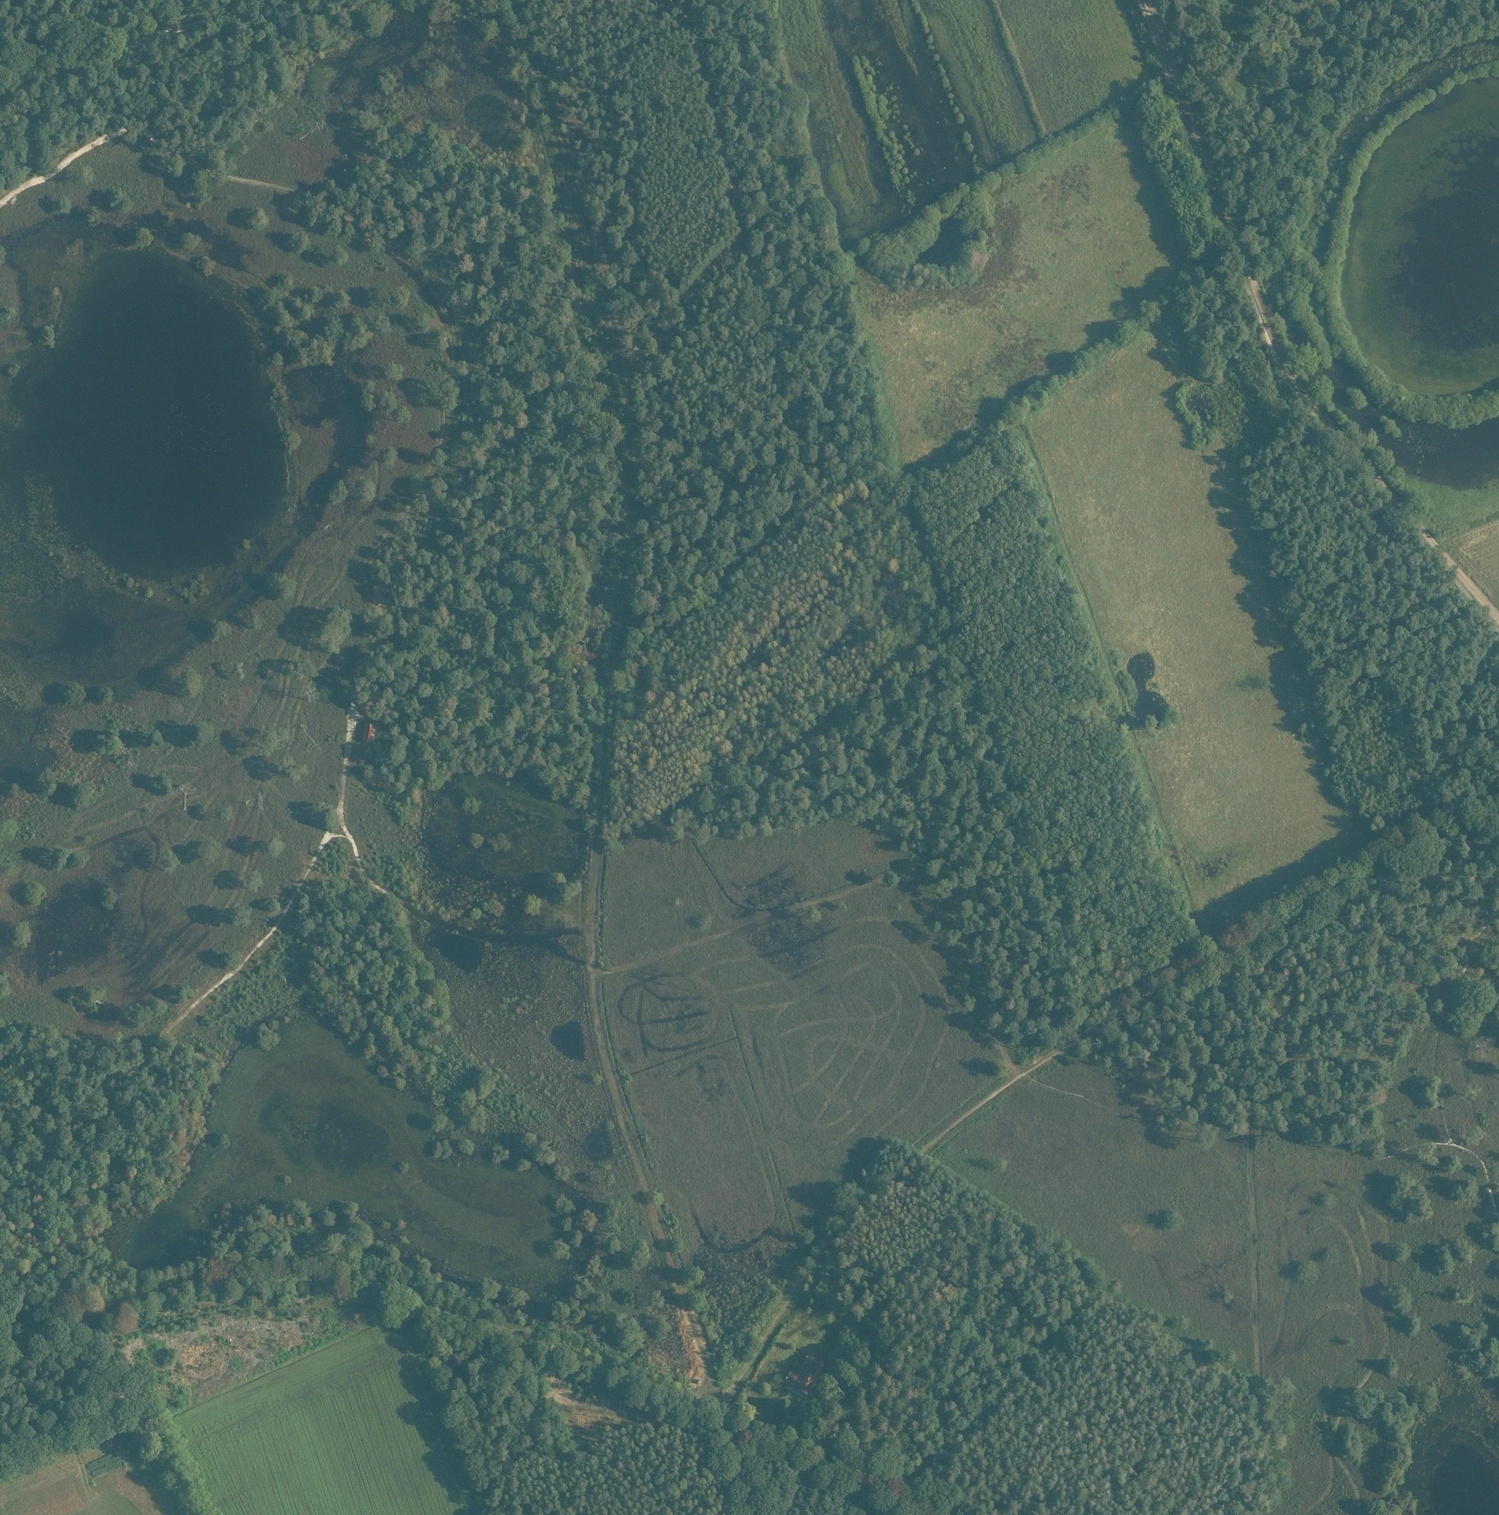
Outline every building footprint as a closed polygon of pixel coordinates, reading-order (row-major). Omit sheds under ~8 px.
[(377,728),(365,726),(362,742),(374,744),(377,728)] [(858,1315),(863,1309),(858,1304),(853,1311),(858,1315)] [(788,1379),(785,1384),(796,1389),(796,1390),(809,1397),(823,1371),(821,1370),(826,1362),(810,1354),(805,1364),(816,1370),(812,1378),(804,1374),(801,1379),(791,1373),(789,1378),(788,1377),(787,1379),(788,1379)]
